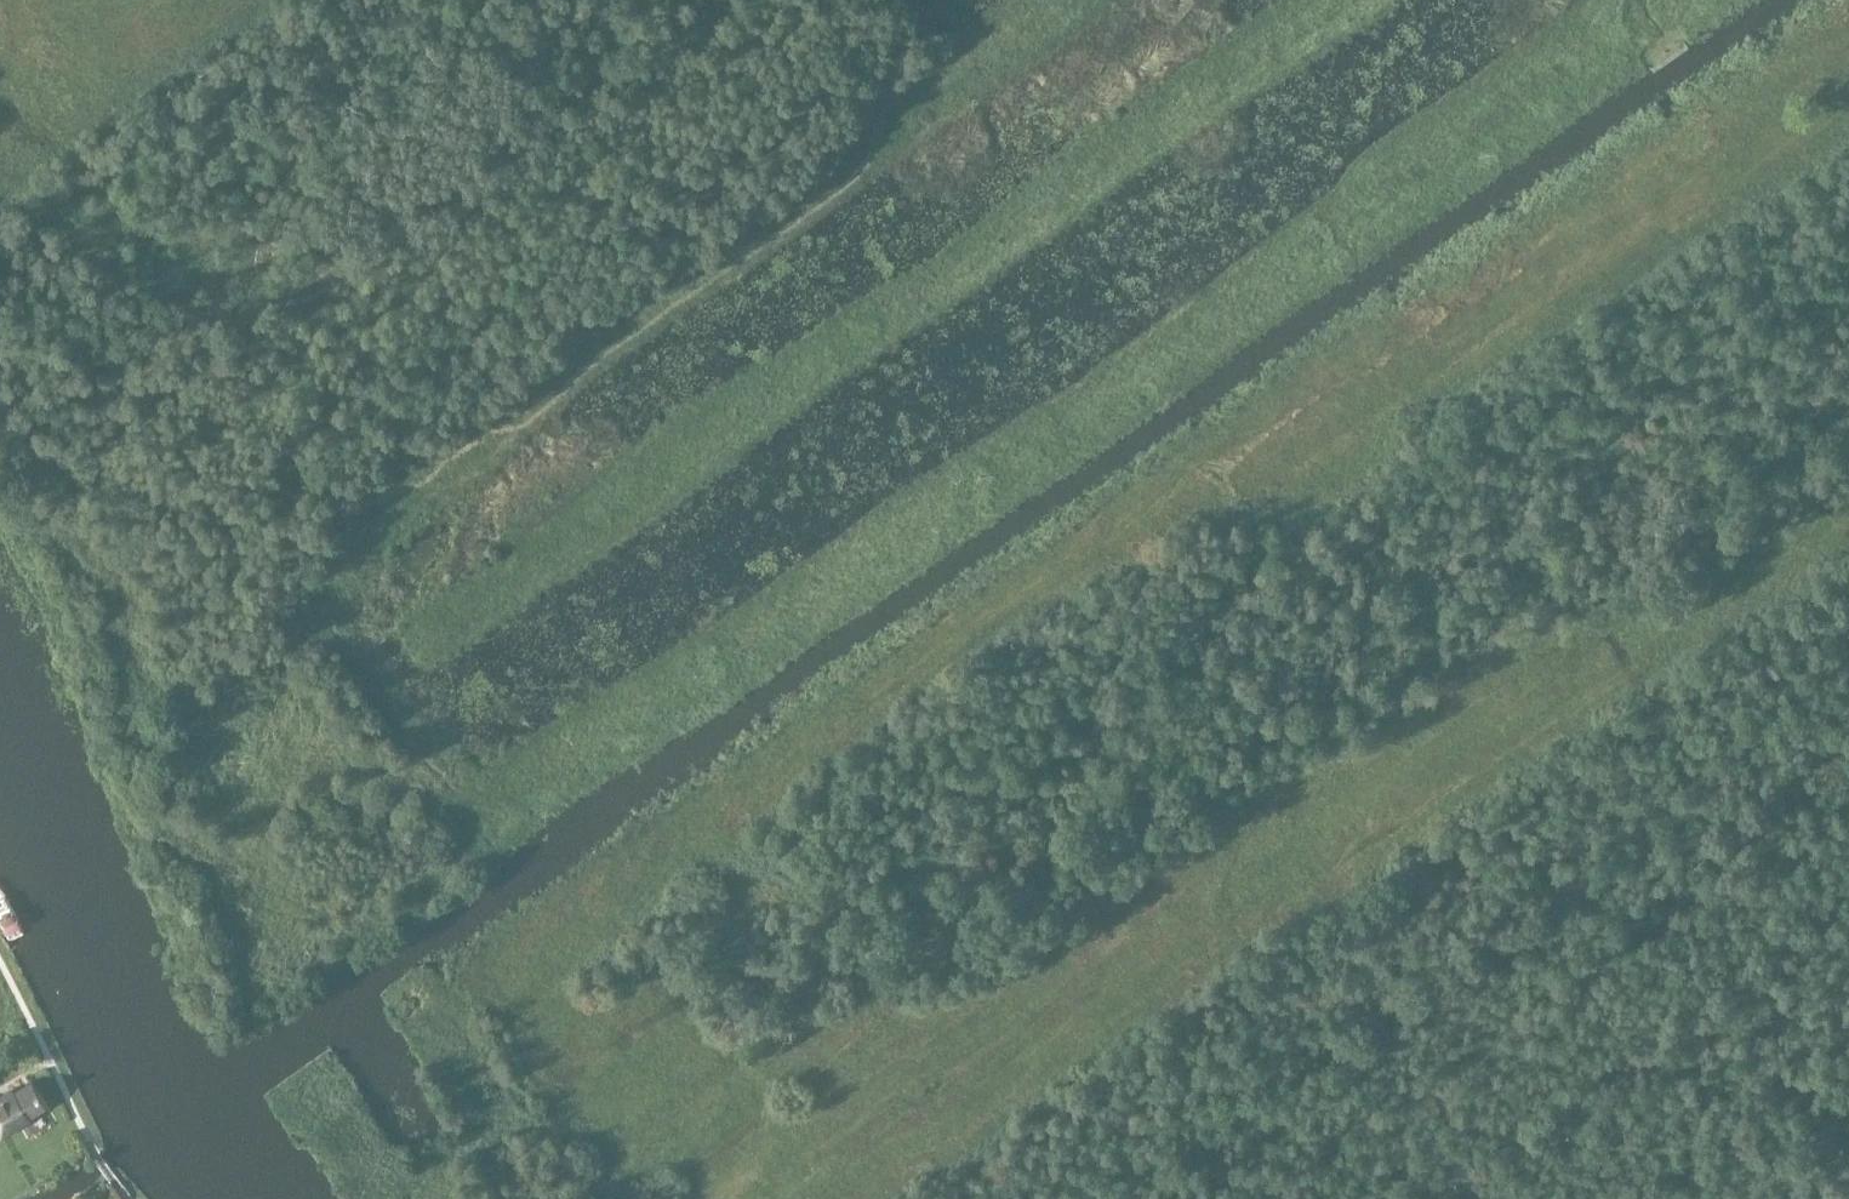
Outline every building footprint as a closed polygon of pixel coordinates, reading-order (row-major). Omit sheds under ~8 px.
[(0,1097),(0,1136),(28,1120),(27,1118),(44,1108),(30,1082),(12,1093),(11,1091),(0,1097)]
